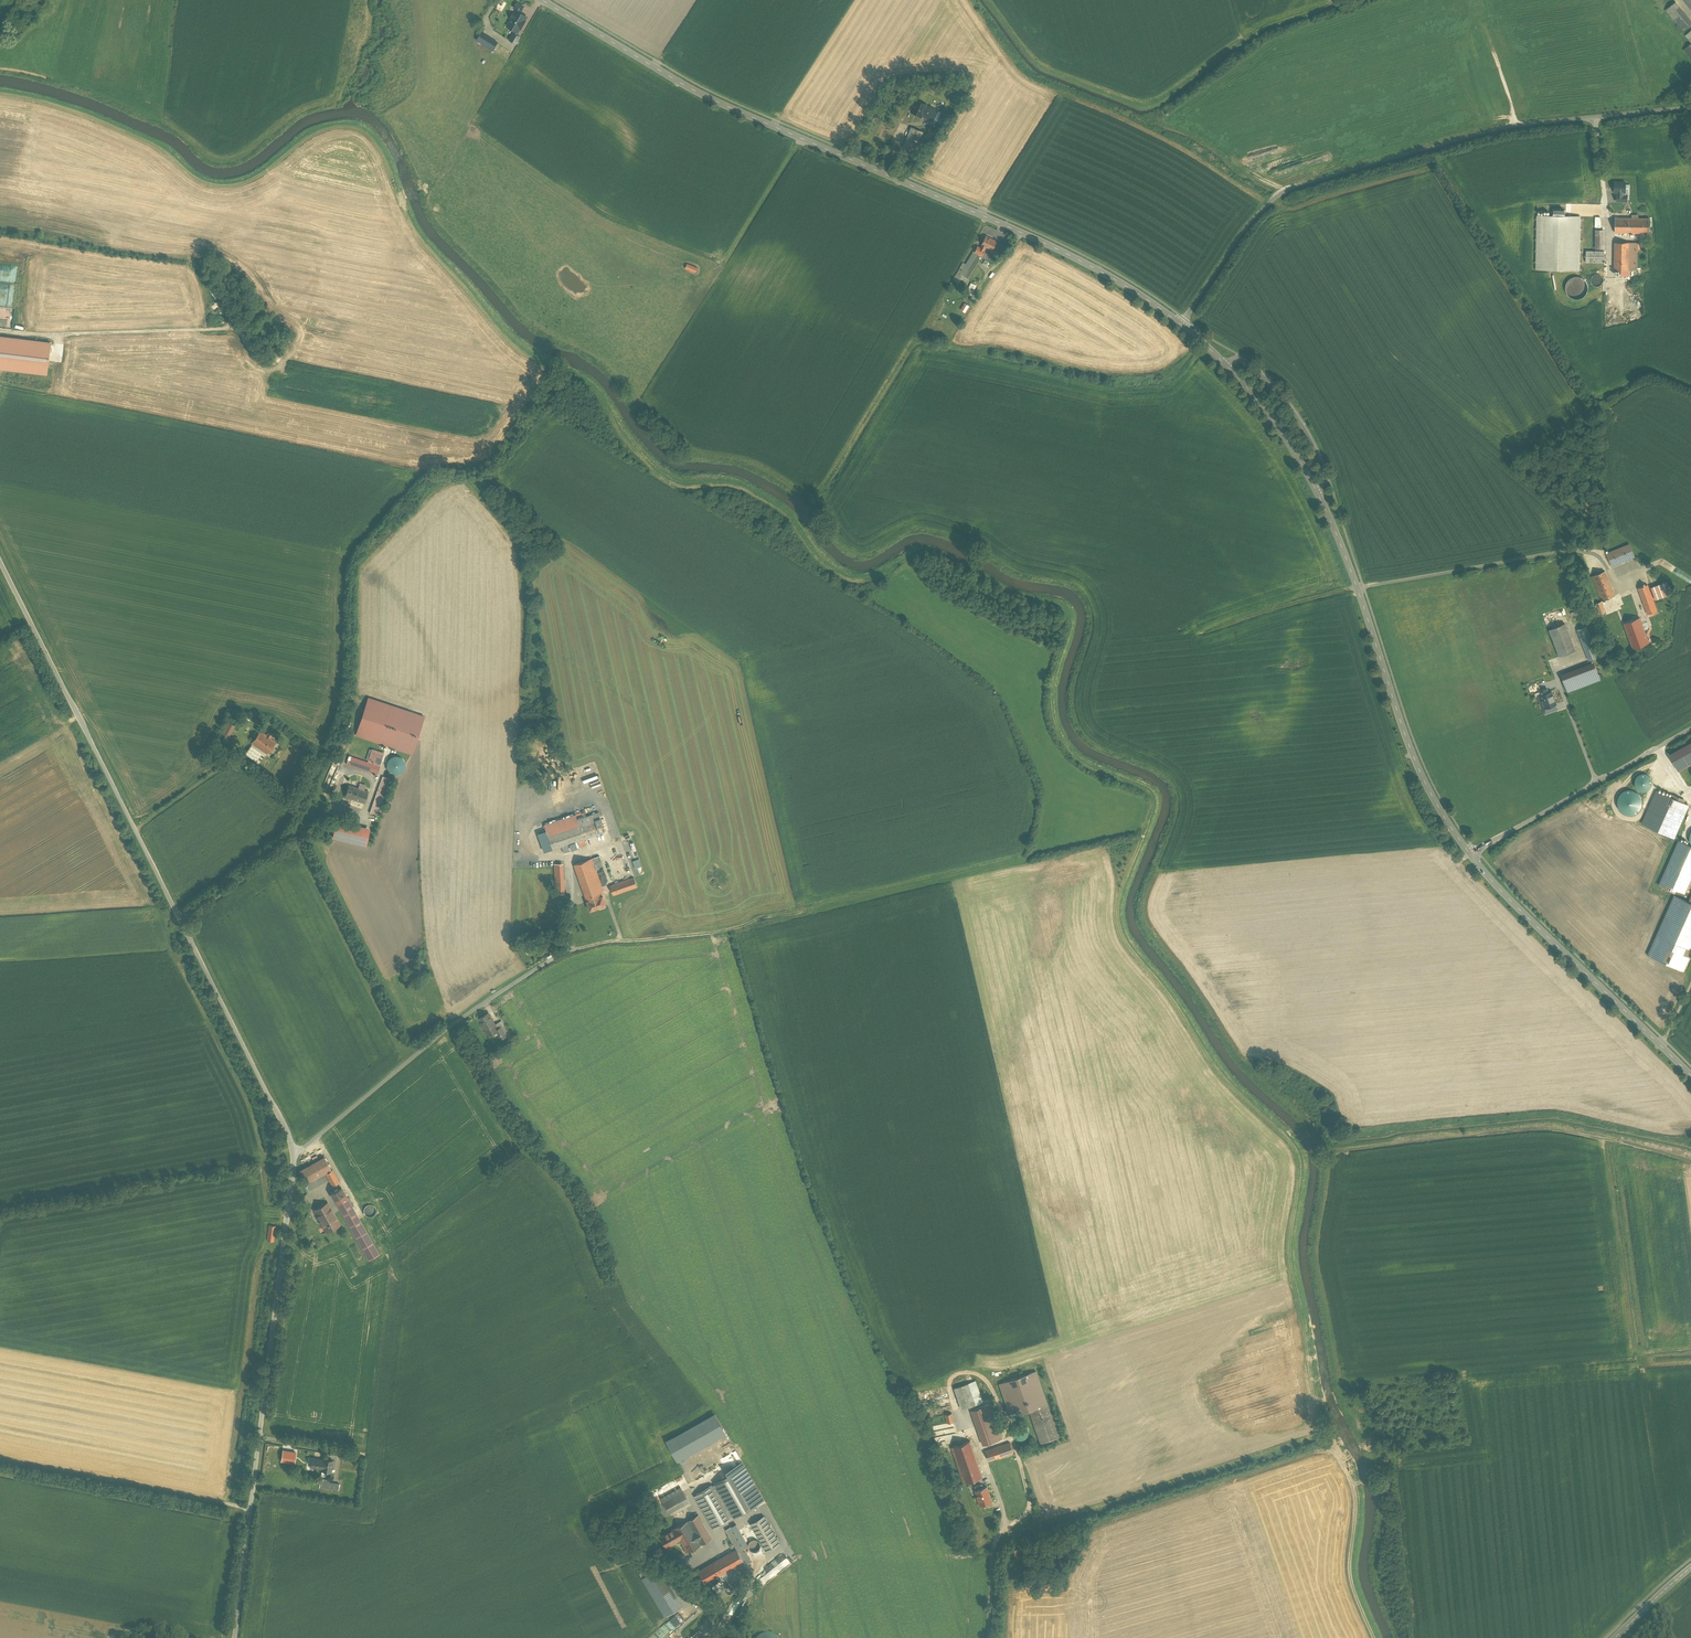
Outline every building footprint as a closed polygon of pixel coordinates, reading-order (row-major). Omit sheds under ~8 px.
[(506,11),(514,16),(517,12),(513,10),(516,6),(506,0),(501,7),(501,8),(506,11)] [(1690,11),(1690,0),(1682,0),(1690,11)] [(1674,3),(1664,10),(1682,31),(1690,24),(1690,23),(1674,3)] [(502,16),(506,11),(501,8),(501,7),(498,4),(495,8),(496,9),(495,12),(502,16)] [(517,12),(514,16),(498,42),(483,32),(477,40),(493,49),(495,46),(505,52),(527,18),(523,15),(517,12)] [(871,134),(882,139),(887,127),(876,123),(871,134)] [(896,131),(887,127),(882,139),(891,143),(896,131)] [(923,132),(912,127),(903,147),(915,153),(923,132)] [(1623,195),(1624,183),(1612,183),(1612,193),(1615,193),(1615,201),(1625,201),(1626,195),(1623,195)] [(1536,271),(1580,273),(1581,217),(1538,216),(1536,271)] [(1649,219),(1614,219),(1614,234),(1649,234),(1649,219)] [(1603,230),(1594,229),(1593,250),(1586,250),(1586,261),(1602,261),(1603,230)] [(978,246),(975,252),(982,256),(987,246),(993,250),(997,241),(986,236),(980,248),(978,246)] [(1636,243),(1614,243),(1614,271),(1620,271),(1620,276),(1627,276),(1628,271),(1636,271),(1636,243)] [(968,279),(982,256),(975,252),(974,251),(966,264),(963,262),(960,267),(963,269),(960,273),(968,279)] [(1599,275),(1598,275),(1596,274),(1595,274),(1593,275),(1591,277),(1590,279),(1591,282),(1592,283),(1594,285),(1596,285),(1598,285),(1599,284),(1600,283),(1601,281),(1601,278),(1600,277),(1599,275)] [(1578,277),(1574,276),(1570,276),(1567,278),(1565,280),(1563,284),(1563,286),(1563,290),(1564,293),(1566,295),(1569,297),(1574,299),(1578,298),(1582,296),(1584,293),(1585,289),(1585,285),(1584,282),(1581,278),(1578,277)] [(968,294),(975,299),(980,294),(973,289),(968,294)] [(0,336),(0,370),(47,375),(50,342),(0,336)] [(1605,526),(1594,533),(1597,537),(1608,530),(1605,526)] [(1630,545),(1607,554),(1612,566),(1635,557),(1630,545)] [(1638,558),(1613,568),(1617,577),(1642,567),(1638,558)] [(1593,577),(1602,601),(1615,596),(1605,572),(1593,577)] [(1667,581),(1651,587),(1656,600),(1672,594),(1667,581)] [(1648,585),(1639,588),(1648,614),(1658,611),(1653,600),(1648,585)] [(1606,612),(1602,601),(1596,603),(1600,614),(1606,612)] [(1635,604),(1603,616),(1608,631),(1626,625),(1634,648),(1649,644),(1635,604)] [(1585,626),(1575,629),(1587,660),(1597,656),(1585,626)] [(1558,648),(1550,651),(1552,657),(1559,654),(1560,656),(1575,651),(1567,628),(1552,634),(1558,648)] [(1553,660),(1552,657),(1550,651),(1550,650),(1533,657),(1536,667),(1542,665),(1542,664),(1553,660)] [(1592,667),(1564,678),(1570,696),(1578,692),(1576,687),(1597,679),(1592,667)] [(1536,692),(1544,715),(1558,710),(1550,687),(1536,692)] [(407,711),(370,698),(358,735),(394,747),(407,711)] [(267,753),(275,741),(259,732),(252,744),(267,753)] [(1669,753),(1679,771),(1690,765),(1690,741),(1669,753)] [(346,764),(379,774),(385,753),(373,749),(369,761),(349,755),(346,764)] [(1645,791),(1648,790),(1650,788),(1651,785),(1652,782),(1651,780),(1650,777),(1648,775),(1645,774),(1643,774),(1640,775),(1637,776),(1635,779),(1634,782),(1635,785),(1636,788),(1639,790),(1642,791),(1645,791)] [(394,781),(385,778),(373,814),(382,817),(394,781)] [(366,804),(369,792),(346,786),(343,798),(366,804)] [(1634,814),(1637,812),(1640,809),(1642,805),(1642,801),(1641,798),(1639,794),(1636,792),(1633,791),(1630,790),(1627,791),(1624,792),(1621,794),(1618,798),(1617,801),(1618,806),(1620,809),(1622,812),(1626,814),(1630,815),(1634,814)] [(1672,797),(1657,791),(1642,823),(1674,837),(1688,805),(1683,802),(1672,797)] [(551,829),(542,832),(547,850),(580,840),(582,845),(589,843),(587,837),(608,830),(603,812),(580,819),(578,813),(549,822),(551,829)] [(343,822),(339,840),(371,846),(374,828),(343,822)] [(1679,841),(1659,885),(1674,892),(1676,889),(1685,893),(1690,879),(1690,846),(1679,841)] [(609,906),(604,893),(602,885),(609,882),(600,855),(576,863),(592,912),(609,906)] [(563,862),(552,862),(552,896),(563,896),(563,862)] [(608,886),(613,897),(640,887),(636,876),(608,886)] [(1689,902),(1675,896),(1648,955),(1683,971),(1690,954),(1690,898),(1689,902)] [(522,946),(526,954),(536,948),(532,941),(522,946)] [(497,1029),(488,1013),(480,1018),(484,1025),(483,1025),(489,1036),(494,1033),(493,1032),(495,1031),(495,1030),(497,1029)] [(497,1029),(495,1030),(495,1031),(500,1040),(509,1035),(504,1026),(497,1029)] [(327,1158),(301,1172),(308,1185),(326,1175),(333,1187),(341,1183),(327,1158)] [(382,1254),(345,1188),(332,1195),(369,1261),(382,1254)] [(342,1225),(330,1202),(315,1210),(327,1233),(342,1225)] [(376,1206),(374,1204),(372,1204),(370,1204),(368,1205),(367,1206),(366,1208),(366,1210),(366,1212),(367,1213),(369,1215),(371,1215),(373,1215),(375,1215),(376,1213),(377,1211),(378,1209),(377,1207),(376,1206)] [(277,1226),(270,1226),(268,1240),(275,1241),(277,1226)] [(975,1381),(952,1389),(959,1409),(982,1402),(975,1381)] [(999,1438),(989,1404),(968,1411),(979,1444),(999,1438)] [(1057,1437),(1046,1404),(1027,1410),(1038,1443),(1057,1437)] [(1022,1424),(1020,1423),(1018,1423),(1015,1423),(1013,1425),(1012,1426),(1010,1429),(1010,1431),(1011,1434),(1014,1437),(1016,1438),(1019,1439),(1021,1438),(1024,1437),(1026,1434),(1026,1431),(1026,1428),(1024,1425),(1022,1424)] [(979,1476),(966,1441),(948,1448),(961,1483),(970,1479),(976,1477),(979,1476)] [(1012,1453),(1008,1442),(984,1451),(988,1461),(1012,1453)] [(709,1472),(734,1516),(763,1500),(738,1456),(709,1472)] [(333,1460),(312,1457),(311,1467),(322,1469),(322,1471),(331,1473),(333,1460)] [(992,1503),(986,1484),(980,1486),(976,1477),(970,1479),(974,1489),(971,1490),(977,1508),(992,1503)] [(339,1484),(320,1481),(319,1488),(338,1490),(339,1484)] [(714,1483),(694,1494),(713,1528),(733,1517),(714,1483)] [(661,1498),(663,1502),(683,1491),(681,1487),(661,1498)] [(688,1499),(683,1491),(663,1502),(668,1510),(688,1499)] [(689,1502),(688,1499),(668,1510),(669,1513),(689,1502)] [(699,1514),(674,1528),(681,1539),(688,1551),(712,1538),(699,1514)] [(779,1543),(764,1516),(751,1524),(766,1551),(779,1543)] [(737,1549),(746,1565),(752,1561),(744,1548),(732,1526),(726,1529),(737,1549)] [(667,1546),(681,1539),(674,1528),(661,1536),(667,1546)] [(753,1540),(752,1540),(750,1541),(749,1543),(749,1545),(749,1547),(750,1549),(752,1550),(754,1551),(756,1551),(758,1550),(759,1548),(760,1546),(760,1544),(759,1542),(758,1541),(756,1540),(755,1539),(753,1540)] [(746,1565),(737,1549),(699,1570),(705,1582),(719,1574),(724,1582),(748,1568),(746,1565)] [(654,1566),(640,1574),(665,1616),(679,1608),(657,1569),(654,1566)] [(657,1569),(679,1608),(683,1606),(660,1567),(657,1569)]
